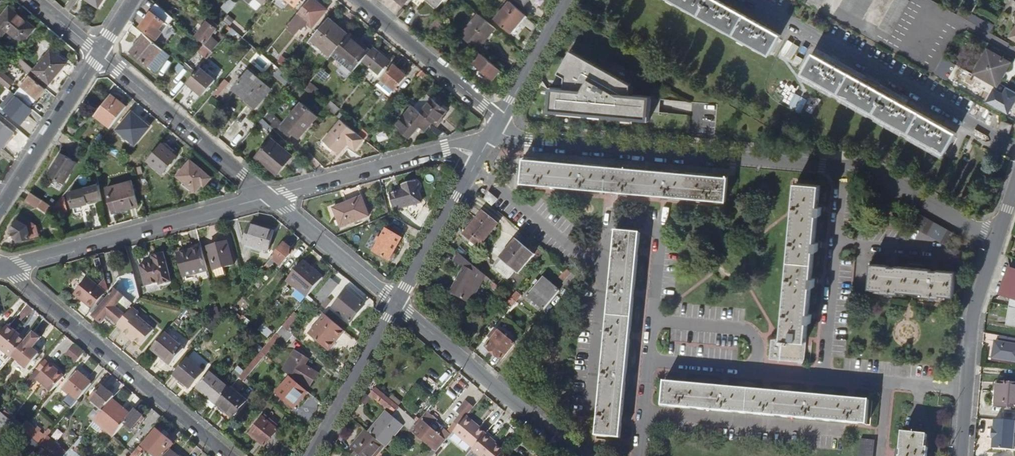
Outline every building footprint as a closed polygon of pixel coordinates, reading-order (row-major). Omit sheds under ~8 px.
[(228,14),(237,4),(232,0),(224,10),(228,14)] [(314,0),(310,0),(297,15),(312,28),(326,10),(314,0)] [(437,9),(445,0),(426,0),(437,9)] [(770,55),(781,35),(766,27),(768,24),(762,21),(760,24),(731,7),(732,5),(726,1),(725,4),(718,0),(672,0),(770,55)] [(823,0),(809,0),(806,4),(817,10),(823,0)] [(872,0),(843,0),(840,6),(862,18),(872,0)] [(879,27),(891,34),(909,0),(894,0),(879,27)] [(510,33),(526,15),(508,1),(493,19),(510,33)] [(170,24),(174,19),(157,5),(141,27),(158,40),(165,33),(163,31),(170,24)] [(10,7),(0,19),(0,33),(2,34),(7,28),(23,41),(33,27),(10,7)] [(251,19),(238,8),(232,15),(238,20),(240,18),(247,24),(251,19)] [(476,12),(458,34),(474,47),(475,48),(493,27),(476,12)] [(994,27),(971,14),(967,20),(990,33),(994,27)] [(439,37),(449,26),(439,17),(429,29),(439,37)] [(343,30),(329,19),(312,40),(333,57),(335,54),(348,39),(341,33),(343,30)] [(209,24),(198,38),(206,45),(215,52),(222,43),(213,36),(217,31),(209,24)] [(350,36),(343,30),(341,33),(348,39),(350,36)] [(360,41),(352,34),(350,36),(348,39),(335,54),(356,71),(364,61),(371,53),(359,43),(360,41)] [(148,67),(163,50),(146,35),(131,52),(148,67)] [(200,52),(208,59),(215,52),(206,45),(200,52)] [(503,78),(507,74),(475,48),(474,47),(472,51),(480,58),(475,63),(483,69),(480,71),(483,73),(485,71),(494,79),(498,74),(503,78)] [(51,49),(35,68),(22,57),(18,63),(31,73),(47,86),(51,81),(67,61),(51,49)] [(390,62),(374,49),(371,53),(364,61),(371,68),(370,70),(380,78),(389,68),(387,66),(390,62)] [(561,76),(574,53),(570,51),(558,74),(561,76)] [(1009,64),(988,51),(976,74),(997,85),(1009,64)] [(550,88),(548,113),(558,114),(559,112),(633,118),(632,120),(649,122),(651,97),(630,95),(631,85),(574,53),(561,76),(565,78),(568,80),(567,90),(564,89),(550,88)] [(829,61),(814,53),(803,73),(946,151),(956,132),(941,124),(943,121),(937,118),(936,121),(906,104),(907,101),(901,98),(900,101),(870,84),(872,82),(866,78),(864,81),(835,65),(836,62),(830,59),(829,61)] [(950,79),(956,62),(943,57),(937,74),(950,79)] [(410,73),(397,62),(381,81),(394,92),(410,73)] [(188,63),(184,68),(194,76),(198,71),(188,63)] [(218,78),(203,65),(198,71),(194,76),(190,81),(189,83),(204,96),(218,78)] [(180,73),(190,81),(194,76),(184,68),(180,73)] [(9,87),(15,80),(2,70),(0,72),(0,80),(9,87)] [(279,75),(292,86),(295,82),(284,72),(283,71),(279,75)] [(272,90),(250,72),(235,89),(241,95),(239,98),(246,105),(249,102),(257,108),(272,90)] [(40,97),(48,87),(31,73),(23,84),(40,97)] [(294,92),(300,86),(295,82),(292,86),(289,89),(294,92)] [(319,91),(310,83),(305,90),(314,97),(319,91)] [(995,87),(987,101),(1010,113),(1014,103),(1014,90),(1008,86),(1005,93),(995,87)] [(24,121),(34,107),(19,95),(9,108),(24,121)] [(97,118),(112,129),(128,108),(114,97),(97,118)] [(434,101),(422,114),(432,122),(437,126),(448,112),(434,101)] [(339,111),(329,102),(325,107),(332,113),(335,115),(339,111)] [(296,133),(298,135),(302,138),(320,118),(304,104),(286,125),(270,111),(264,118),(271,126),(275,129),(288,143),(296,133)] [(425,129),(432,122),(422,114),(413,106),(397,126),(409,136),(419,124),(425,129)] [(559,112),(558,114),(632,120),(633,118),(559,112)] [(151,127),(133,113),(119,131),(136,145),(151,127)] [(261,123),(268,129),(271,126),(264,118),(261,123)] [(3,146),(14,132),(0,120),(0,144),(3,146)] [(1001,120),(999,128),(1009,132),(1011,124),(1001,120)] [(356,151),(365,140),(359,135),(345,124),(341,121),(324,141),(339,155),(348,144),(356,151)] [(362,131),(359,135),(365,140),(366,141),(369,136),(362,131)] [(17,134),(14,132),(3,146),(5,148),(17,134)] [(290,144),(298,135),(296,133),(288,143),(290,144)] [(294,157),(273,140),(258,157),(279,174),(294,157)] [(174,150),(164,142),(148,161),(163,172),(176,156),(172,153),(174,150)] [(79,165),(62,155),(49,176),(65,185),(79,165)] [(519,182),(724,202),(726,177),(714,176),(522,158),(519,182)] [(211,178),(190,161),(176,177),(196,192),(202,185),(204,187),(211,178)] [(94,166),(91,164),(84,173),(87,176),(94,166)] [(417,180),(404,184),(406,190),(391,195),(396,208),(423,200),(417,180)] [(92,202),(104,198),(101,183),(72,191),(74,202),(90,198),(92,202)] [(127,209),(138,207),(132,183),(106,189),(112,213),(127,209)] [(770,338),(768,360),(802,363),(818,186),(794,184),(780,339),(770,338)] [(488,192),(483,199),(491,205),(496,199),(488,192)] [(53,214),(57,208),(33,194),(28,202),(40,209),(41,207),(53,214)] [(371,217),(364,197),(336,208),(344,227),(371,217)] [(76,212),(95,207),(94,202),(75,207),(76,212)] [(952,247),(958,235),(917,211),(910,223),(952,247)] [(497,224),(482,212),(463,236),(478,247),(497,224)] [(28,225),(19,221),(11,230),(12,231),(14,231),(18,238),(19,241),(31,237),(28,225)] [(393,223),(389,231),(403,238),(407,231),(393,223)] [(253,228),(250,227),(245,245),(269,251),(274,234),(253,228)] [(403,238),(389,231),(389,230),(376,251),(391,261),(404,239),(403,238)] [(613,232),(595,436),(619,438),(637,234),(613,232)] [(291,248),(300,238),(294,233),(266,267),(269,270),(277,261),(282,266),(294,251),(291,248)] [(532,253),(514,239),(498,258),(516,273),(532,253)] [(186,277),(209,271),(207,262),(204,250),(202,243),(193,245),(194,251),(180,254),(186,277)] [(228,244),(210,249),(213,261),(217,276),(227,274),(225,267),(234,265),(228,244)] [(207,262),(213,261),(210,249),(204,250),(207,262)] [(166,253),(154,256),(156,263),(142,266),(147,286),(160,283),(161,286),(173,282),(166,253)] [(470,316),(492,289),(489,286),(492,282),(466,259),(457,270),(469,280),(452,301),(470,316)] [(289,280),(309,296),(324,278),(305,261),(289,280)] [(940,296),(952,297),(954,272),(939,271),(938,274),(930,273),(930,270),(893,266),(893,270),(886,269),(886,266),(869,265),(867,290),(880,291),(880,294),(898,295),(898,293),(923,295),(923,298),(939,299),(940,296)] [(1012,270),(1003,295),(1010,298),(1009,313),(1005,313),(1004,320),(1008,320),(1008,327),(1014,328),(1014,271),(1012,270)] [(563,284),(569,290),(578,279),(572,273),(563,284)] [(559,290),(543,277),(528,295),(544,308),(559,290)] [(107,293),(89,278),(75,294),(94,309),(104,297),(107,293)] [(340,285),(333,279),(318,298),(324,303),(340,285)] [(109,317),(119,325),(127,316),(125,314),(133,304),(116,290),(108,300),(104,297),(94,309),(92,311),(97,316),(95,318),(103,324),(109,317)] [(519,294),(516,291),(511,297),(515,300),(519,294)] [(367,308),(351,294),(338,309),(355,323),(367,308)] [(155,330),(138,316),(140,314),(133,308),(127,316),(119,325),(119,326),(125,331),(124,332),(130,338),(131,337),(142,346),(155,330)] [(222,319),(219,308),(208,311),(207,315),(211,316),(222,319)] [(305,321),(294,335),(300,340),(308,329),(311,331),(318,322),(305,312),(301,317),(305,321)] [(298,317),(294,314),(284,326),(288,330),(298,317)] [(346,331),(327,315),(310,334),(327,348),(337,338),(339,340),(346,331)] [(205,323),(213,329),(222,319),(211,316),(205,323)] [(8,325),(0,335),(0,348),(13,358),(15,356),(26,342),(16,333),(17,332),(8,325)] [(278,333),(282,336),(288,342),(294,335),(288,330),(284,326),(278,333)] [(514,344),(499,331),(487,347),(502,359),(514,344)] [(28,341),(17,332),(16,333),(26,342),(28,341)] [(28,341),(27,342),(26,342),(15,356),(28,368),(40,354),(34,349),(42,339),(34,333),(28,341)] [(266,355),(282,336),(278,333),(270,342),(270,343),(262,352),(266,355)] [(186,350),(167,334),(152,350),(161,357),(163,355),(174,364),(186,350)] [(995,336),(992,359),(1014,362),(1014,339),(995,336)] [(329,350),(339,340),(337,338),(327,348),(329,350)] [(73,345),(67,355),(78,361),(83,351),(73,345)] [(299,349),(285,371),(291,376),(297,381),(299,378),(312,386),(321,373),(308,364),(303,361),(307,354),(299,349)] [(312,357),(307,354),(303,361),(308,364),(312,357)] [(172,366),(174,364),(163,355),(161,357),(172,366)] [(205,371),(189,358),(175,374),(191,387),(205,371)] [(40,381),(53,392),(65,377),(51,365),(44,373),(38,368),(29,380),(35,385),(40,381)] [(232,388),(212,372),(199,387),(219,404),(232,388)] [(66,389),(79,400),(93,384),(80,373),(66,389)] [(295,407),(308,390),(297,381),(291,376),(277,393),(295,407)] [(998,383),(996,407),(1014,409),(1014,385),(998,383)] [(661,407),(866,425),(868,401),(663,384),(661,407)] [(93,399),(105,409),(113,399),(115,397),(103,387),(93,399)] [(247,401),(232,388),(219,404),(234,417),(247,401)] [(394,417),(400,409),(376,388),(369,396),(388,412),(394,417)] [(134,414),(126,407),(125,409),(113,399),(105,409),(104,411),(123,427),(125,423),(132,429),(143,417),(136,411),(134,414)] [(474,407),(466,400),(456,411),(460,414),(453,422),(458,426),(465,417),(474,407)] [(400,409),(394,417),(404,425),(410,431),(414,426),(417,423),(400,409)] [(22,429),(2,412),(0,414),(0,454),(22,429)] [(386,446),(404,425),(394,417),(388,412),(370,433),(385,445),(386,446)] [(450,435),(427,416),(422,421),(446,441),(450,435)] [(279,430),(264,417),(250,434),(266,447),(279,430)] [(485,433),(465,417),(458,426),(453,431),(473,448),(485,433)] [(41,432),(28,421),(25,425),(22,429),(34,439),(41,432)] [(416,428),(414,426),(410,431),(436,452),(446,441),(422,421),(416,428)] [(996,421),(995,430),(994,430),(993,440),(995,440),(994,450),(1014,451),(1014,449),(1014,422),(996,421)] [(172,442),(158,429),(144,447),(154,455),(160,447),(165,452),(172,442)] [(385,445),(370,433),(366,429),(351,447),(358,453),(362,455),(376,455),(385,445)] [(928,451),(925,450),(926,434),(900,432),(899,449),(902,449),(901,455),(927,455),(928,451)] [(492,441),(493,440),(485,433),(473,448),(472,449),(480,455),(499,455),(501,453),(504,450),(492,441)] [(855,439),(853,455),(867,455),(868,440),(855,439)]
